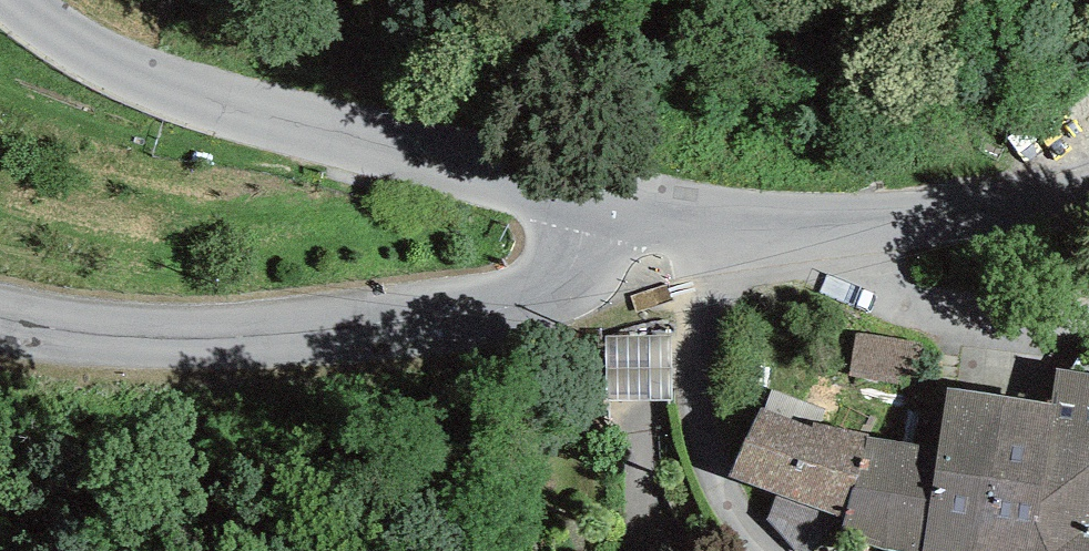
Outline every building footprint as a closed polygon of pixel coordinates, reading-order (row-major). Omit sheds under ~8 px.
[(852,346),(846,385),(903,394),(909,355),(852,346)] [(940,417),(931,472),(850,459),(800,449),(793,457),(747,440),(729,502),(821,550),(1088,550),(1088,441),(940,417)]
